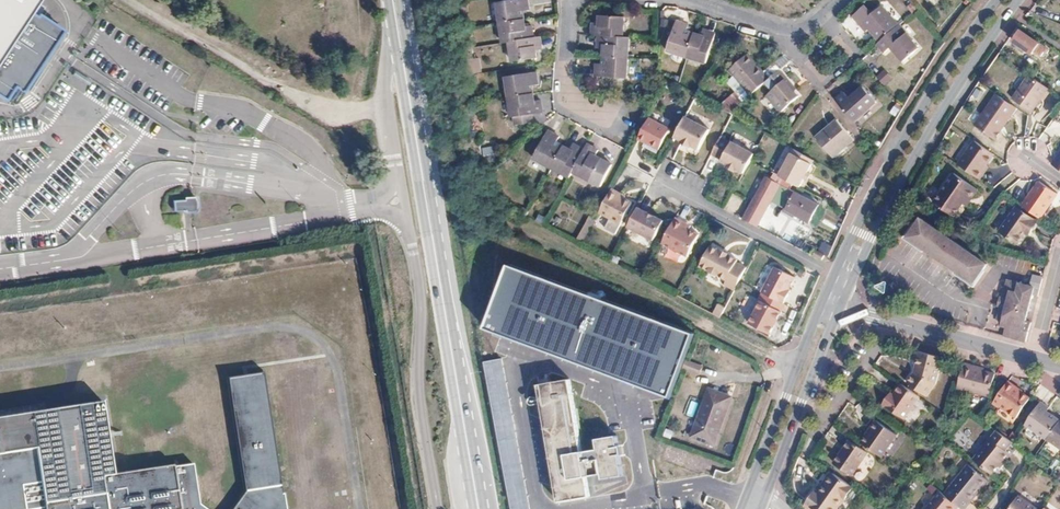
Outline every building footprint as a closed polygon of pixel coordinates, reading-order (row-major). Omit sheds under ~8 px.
[(9,99),(16,87),(26,93),(67,32),(34,14),(44,0),(0,0),(0,93),(9,99)] [(525,19),(524,11),(530,10),(528,0),(512,0),(497,2),(500,23),(525,19)] [(870,29),(881,41),(899,25),(882,6),(870,16),(863,8),(853,17),(866,32),(870,29)] [(592,35),(599,35),(624,37),(625,17),(600,16),(599,23),(593,23),(592,35)] [(503,43),(510,42),(534,38),(532,26),(526,27),(525,19),(500,23),(503,43)] [(686,57),(694,33),(687,31),(689,25),(677,21),(667,50),(686,57)] [(919,48),(899,25),(881,41),(877,44),(885,53),(892,47),(904,62),(919,48)] [(1049,50),(1020,29),(1013,39),(1033,53),(1035,51),(1041,56),(1045,50),(1047,52),(1049,50)] [(694,33),(686,57),(706,63),(716,34),(704,30),(702,36),(694,33)] [(604,48),(604,56),(629,58),(630,37),(624,37),(599,35),(598,48),(604,48)] [(534,38),(510,42),(513,62),(537,59),(536,50),(542,49),(540,37),(534,38)] [(766,81),(769,78),(748,53),(729,70),(739,82),(750,95),(766,81)] [(629,58),(604,56),(603,64),(597,63),(596,76),(627,78),(629,58)] [(769,78),(766,81),(773,90),(767,95),(781,112),(800,96),(793,88),(795,86),(780,69),(769,78)] [(506,77),(509,97),(533,94),(532,86),(539,85),(537,72),(506,77)] [(1048,88),(1029,75),(1013,98),(1032,112),(1048,88)] [(750,95),(739,82),(733,87),(736,91),(744,100),(750,95)] [(835,99),(855,121),(877,102),(864,87),(850,99),(844,92),(835,99)] [(744,100),(736,91),(719,106),(730,112),(744,100)] [(534,101),(533,94),(509,97),(512,118),(514,117),(515,125),(534,122),(533,115),(543,113),(541,100),(534,101)] [(1017,108),(997,94),(975,125),(995,139),(1002,130),(999,128),(1002,124),(1005,126),(1017,108)] [(895,104),(890,112),(896,116),(902,108),(895,104)] [(686,116),(676,136),(683,140),(682,141),(690,146),(691,144),(700,149),(710,129),(686,116)] [(671,129),(650,118),(644,128),(639,138),(660,150),(671,129)] [(836,119),(816,136),(833,157),(854,139),(836,119)] [(1047,131),(1059,137),(1059,123),(1052,120),(1047,131)] [(533,158),(551,168),(563,146),(557,143),(559,137),(548,131),(533,158)] [(731,142),(721,137),(712,153),(722,158),(721,159),(728,163),(727,165),(735,170),(736,168),(744,171),(751,159),(755,152),(732,140),(731,142)] [(975,141),(959,164),(980,179),(985,172),(983,170),(987,165),(994,154),(975,141)] [(570,150),(563,146),(551,168),(569,178),(573,172),(584,150),(573,145),(570,150)] [(598,151),(587,145),(584,150),(573,172),(591,181),(602,160),(596,156),(598,151)] [(792,152),(784,147),(771,171),(799,186),(804,177),(807,171),(812,163),(792,152)] [(793,148),(792,152),(812,163),(814,160),(793,148)] [(1059,169),(1059,152),(1052,164),(1059,169)] [(966,199),(970,201),(978,190),(954,173),(933,202),(953,217),(963,203),(966,199)] [(758,226),(771,201),(780,184),(766,177),(757,195),(744,219),(758,226)] [(1028,198),(1022,206),(1040,218),(1057,193),(1039,181),(1031,193),(1032,194),(1029,199),(1028,198)] [(793,191),(780,184),(771,201),(784,208),(793,191)] [(613,188),(600,213),(622,225),(634,203),(620,196),(622,193),(613,188)] [(819,204),(793,191),(784,208),(783,211),(792,216),(794,214),(801,218),(810,222),(819,204)] [(186,195),(186,199),(174,200),(175,210),(187,209),(187,211),(198,210),(200,205),(200,199),(197,194),(186,195)] [(638,207),(627,227),(653,241),(664,221),(638,207)] [(1027,229),(1031,231),(1038,222),(1017,207),(1000,231),(1018,243),(1025,232),(1027,229)] [(577,237),(583,240),(595,220),(589,216),(577,237)] [(676,218),(662,244),(688,258),(700,236),(690,231),(685,228),(687,224),(676,218)] [(903,242),(916,251),(930,233),(916,223),(903,242)] [(933,235),(930,233),(916,251),(918,253),(920,254),(933,235)] [(933,235),(920,254),(925,257),(934,264),(947,245),(933,235)] [(737,286),(747,267),(737,261),(738,258),(729,254),(730,252),(719,246),(718,248),(710,243),(699,263),(725,277),(724,279),(737,286)] [(934,264),(937,266),(950,247),(947,245),(934,264)] [(950,247),(937,266),(946,272),(952,277),(965,258),(950,247)] [(817,249),(814,253),(823,258),(825,253),(817,249)] [(965,258),(952,277),(953,277),(956,279),(969,260),(965,258)] [(969,260),(956,279),(969,288),(982,270),(969,260)] [(694,334),(509,265),(485,328),(670,397),(694,334)] [(775,267),(762,292),(783,304),(790,291),(788,290),(795,277),(775,267)] [(737,286),(724,279),(722,283),(734,290),(737,286)] [(1007,326),(1005,336),(1026,341),(1031,322),(1025,321),(1034,287),(1008,281),(998,320),(1003,321),(1002,325),(1007,326)] [(762,301),(750,324),(771,335),(783,312),(762,301)] [(917,363),(920,351),(912,349),(908,361),(917,363)] [(920,351),(917,363),(914,372),(908,382),(927,395),(937,382),(942,360),(932,358),(932,355),(920,351)] [(503,358),(485,362),(512,508),(531,508),(503,358)] [(685,359),(682,369),(699,375),(702,364),(685,359)] [(973,365),(964,363),(957,388),(989,397),(995,374),(984,371),(972,368),(973,365)] [(269,372),(230,378),(248,491),(236,508),(291,508),(269,372)] [(1009,381),(994,403),(1016,418),(1030,398),(1015,388),(1017,386),(1009,381)] [(594,452),(579,455),(568,383),(537,387),(556,506),(586,502),(583,479),(598,477),(599,482),(621,478),(614,440),(592,444),(594,452)] [(891,399),(888,396),(882,404),(904,420),(920,396),(902,384),(894,395),(891,399)] [(730,400),(705,391),(688,436),(714,445),(730,400)] [(1025,424),(1047,439),(1059,421),(1059,420),(1046,411),(1049,407),(1041,402),(1025,424)] [(204,505),(197,465),(180,468),(177,465),(116,476),(105,403),(0,419),(0,508),(209,508),(204,505)] [(877,420),(870,430),(873,432),(869,436),(867,434),(861,443),(882,457),(897,435),(877,420)] [(1047,439),(1059,448),(1059,421),(1047,439)] [(997,430),(973,459),(991,474),(999,465),(1003,460),(1005,462),(1011,455),(1006,450),(1013,442),(997,430)] [(841,454),(834,463),(852,476),(868,453),(850,440),(844,448),(846,449),(842,455),(841,454)] [(969,464),(944,494),(959,506),(962,508),(975,493),(973,491),(984,477),(969,464)] [(833,473),(819,494),(814,491),(805,503),(814,508),(835,508),(844,498),(846,499),(854,488),(833,473)] [(973,491),(975,493),(987,479),(984,477),(973,491)] [(941,492),(927,508),(957,508),(959,506),(944,494),(941,492)] [(1019,495),(1009,508),(1039,508),(1019,495)]
